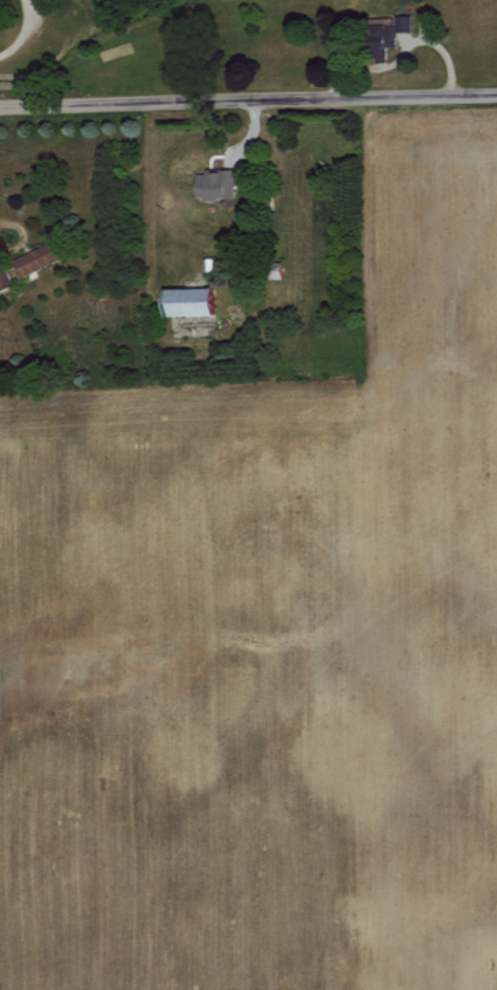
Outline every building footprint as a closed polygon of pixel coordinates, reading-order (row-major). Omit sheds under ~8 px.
[(197,170),(198,198),(238,197),(236,168),(197,170)] [(12,257),(19,276),(60,261),(53,242),(12,257)] [(12,282),(4,265),(0,267),(0,288),(12,282)] [(164,316),(212,315),(212,287),(163,288),(164,316)]
